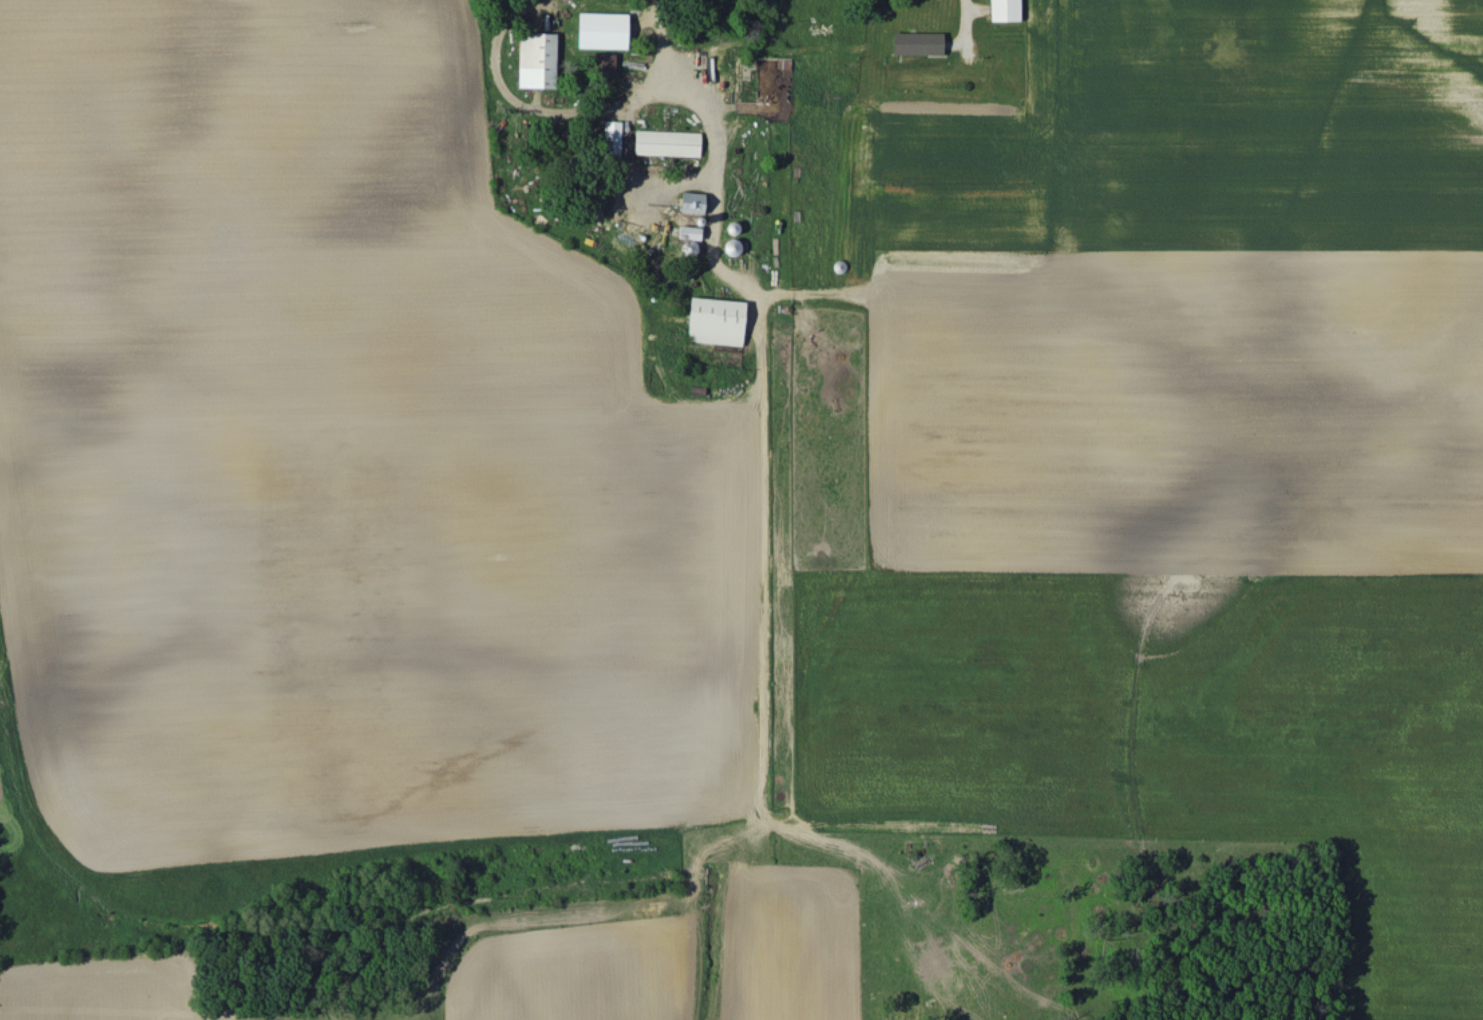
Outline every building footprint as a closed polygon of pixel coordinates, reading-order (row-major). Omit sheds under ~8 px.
[(991,21),(1020,20),(1020,0),(991,0),(991,21)] [(578,47),(627,48),(628,14),(579,13),(578,47)] [(518,87),(556,88),(557,33),(519,32),(518,87)] [(944,34),(893,33),(893,54),(943,55),(944,34)] [(616,54),(592,53),(591,75),(615,76),(616,54)] [(621,121),(604,121),(604,156),(621,156),(621,121)] [(635,154),(700,156),(700,132),(635,130),(635,154)] [(705,193),(682,192),(681,212),(704,213),(705,193)] [(679,239),(701,239),(701,226),(679,226),(679,239)] [(688,341),(743,345),(745,300),(690,297),(688,341)]
